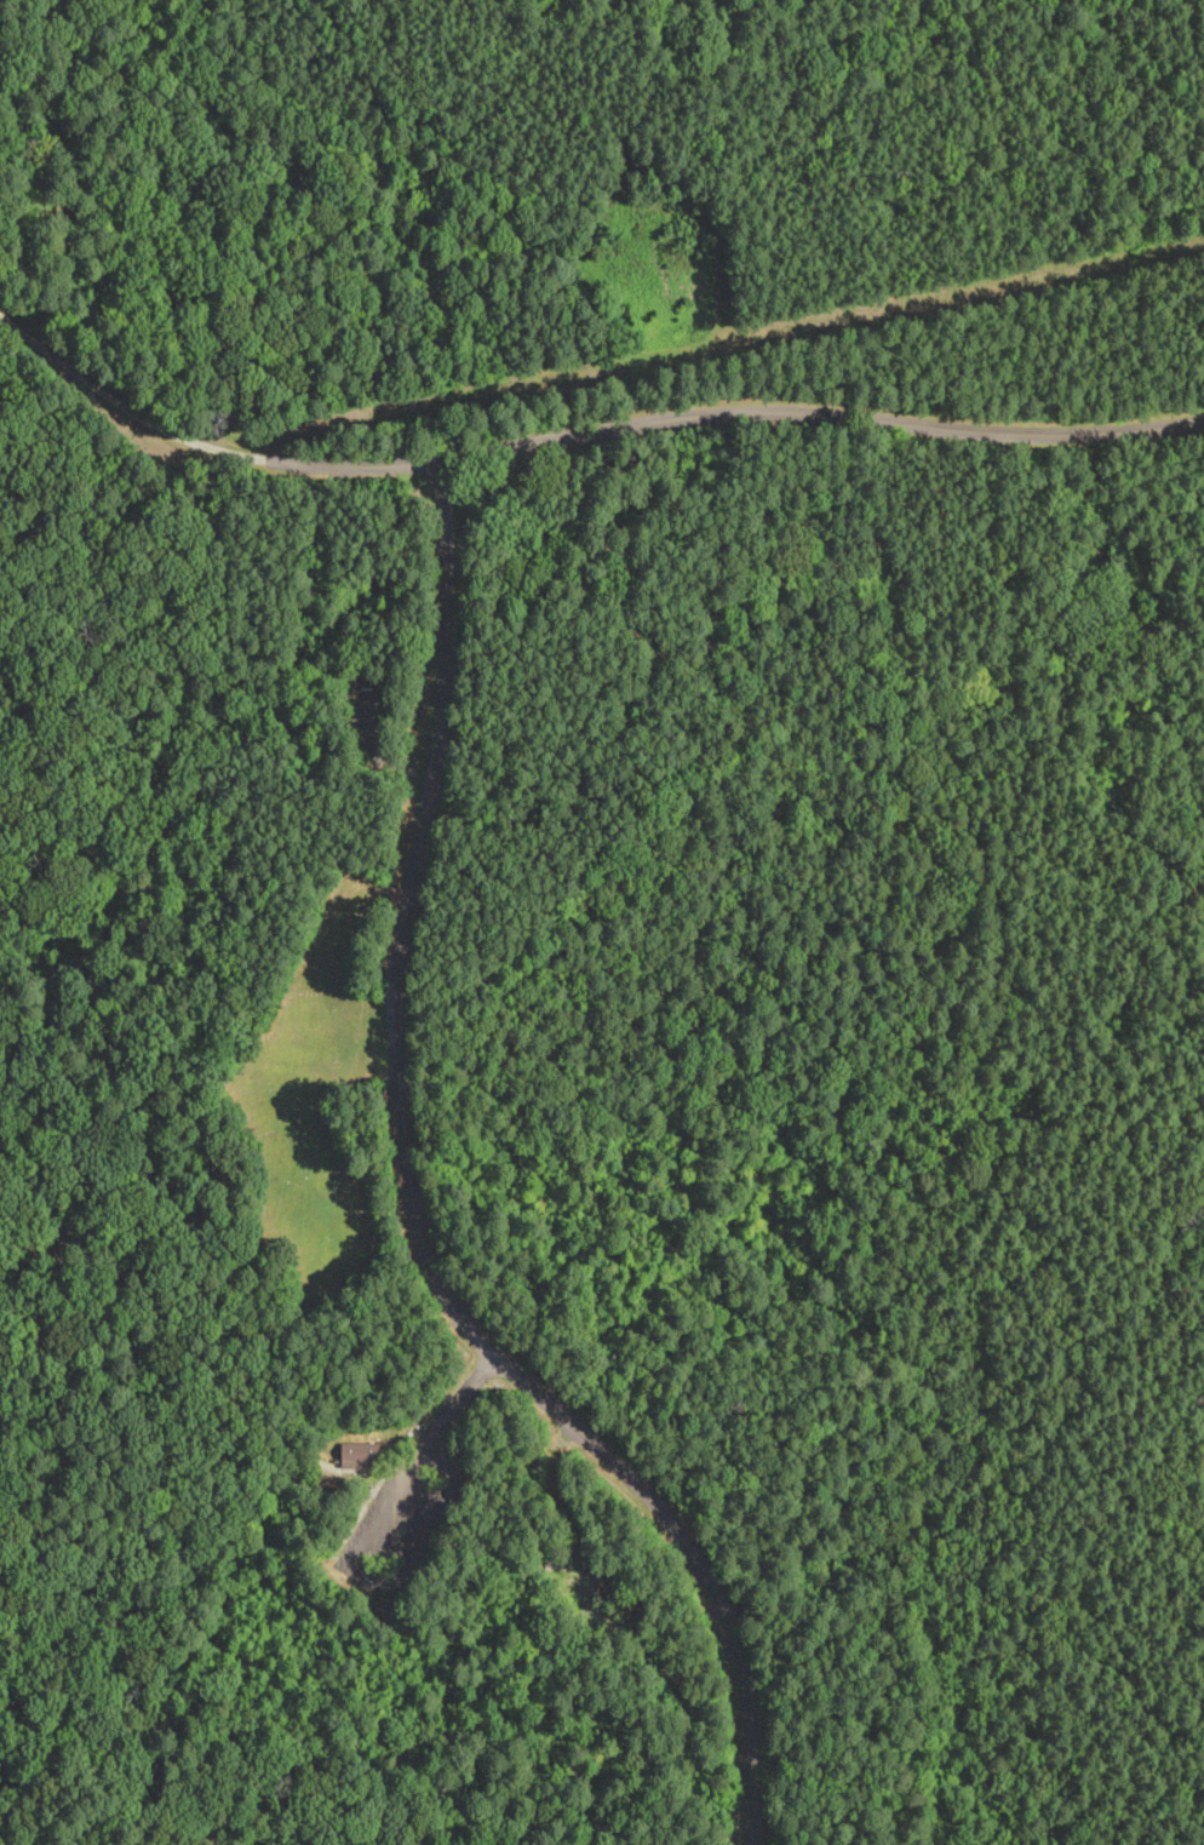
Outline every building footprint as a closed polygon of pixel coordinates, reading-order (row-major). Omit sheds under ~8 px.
[(375,1466),(374,1441),(343,1442),(344,1468),(375,1466)]
